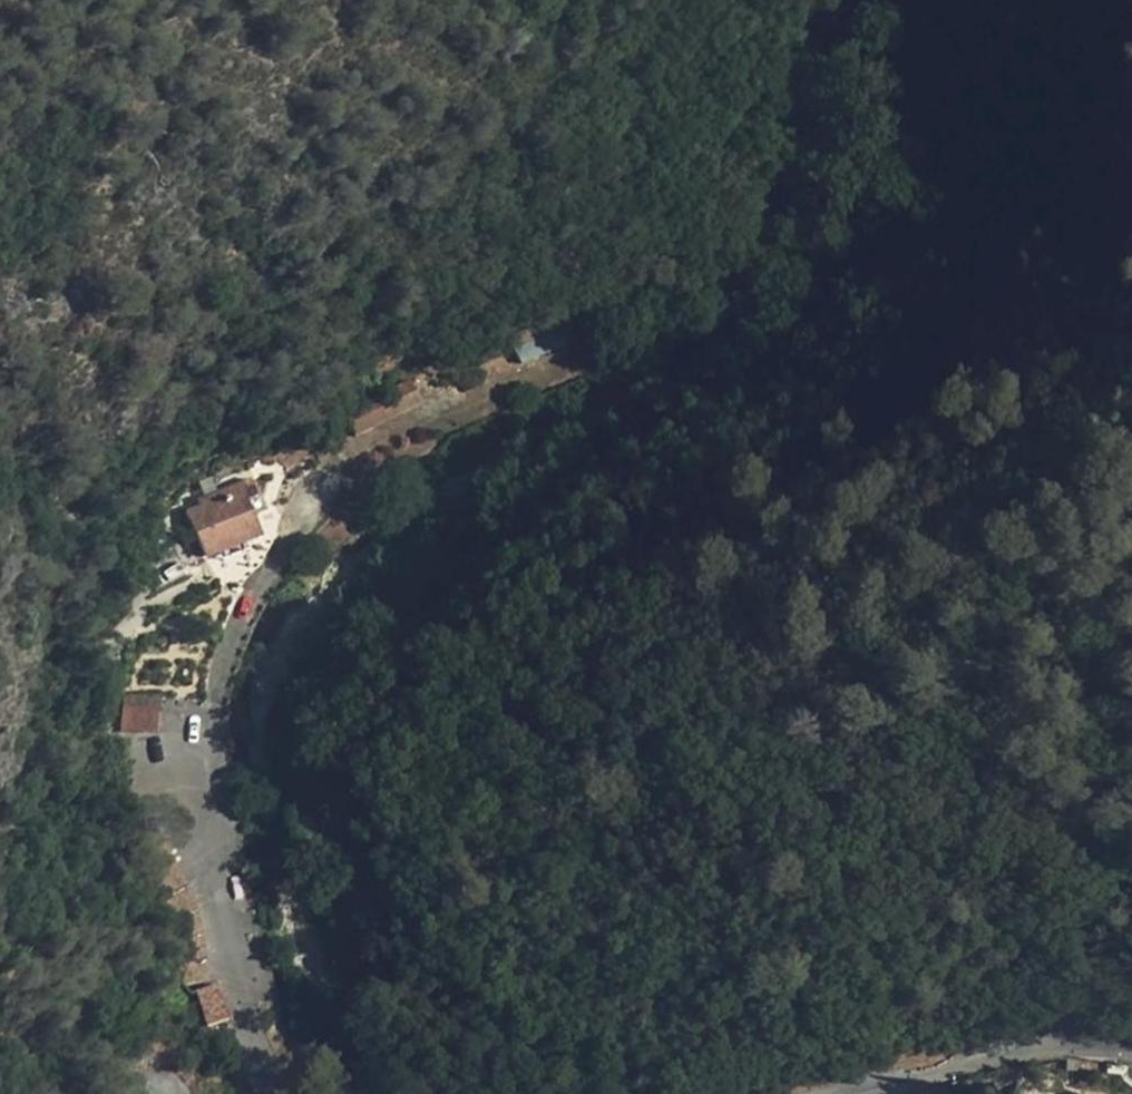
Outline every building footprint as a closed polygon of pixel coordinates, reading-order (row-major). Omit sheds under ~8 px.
[(509,333),(524,361),(571,338),(556,310),(509,333)] [(411,378),(346,412),(358,436),(424,401),(411,378)] [(267,552),(242,498),(202,521),(205,527),(191,535),(215,581),(267,552)] [(121,695),(121,732),(159,732),(159,695),(121,695)] [(215,982),(194,991),(208,1025),(229,1016),(215,982)] [(1077,1070),(1078,1061),(1068,1060),(1067,1069),(1077,1070)]
